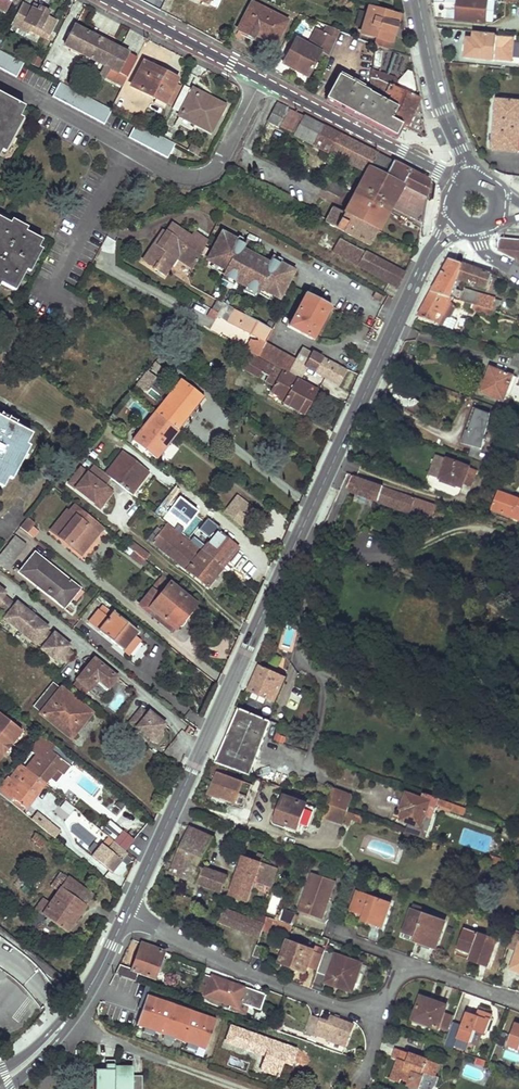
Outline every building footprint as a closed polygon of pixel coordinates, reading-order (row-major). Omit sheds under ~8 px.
[(4,12),(10,0),(0,0),(0,10),(4,12)] [(456,20),(485,23),(488,0),(459,0),(456,20)] [(11,24),(26,32),(28,30),(30,26),(49,35),(55,22),(46,17),(48,12),(39,8),(37,12),(32,9),(22,4),(11,24)] [(253,4),(240,29),(249,34),(248,37),(253,38),(256,33),(275,42),(286,21),(253,4)] [(361,34),(377,39),(375,46),(376,47),(389,50),(397,25),(399,16),(392,14),(393,11),(388,10),(387,13),(382,12),(370,7),(361,34)] [(74,27),(71,25),(63,40),(66,42),(74,27)] [(297,37),(283,64),(302,73),(304,68),(310,71),(321,50),(331,55),(340,32),(326,25),(323,31),(315,27),(307,42),(297,37)] [(49,35),(30,26),(28,30),(46,39),(49,35)] [(105,77),(117,84),(121,75),(129,74),(137,58),(109,43),(75,26),(74,27),(66,42),(61,51),(68,55),(71,49),(109,69),(105,77)] [(495,33),(472,31),(471,38),(466,37),(464,56),(493,58),(495,36),(495,33)] [(275,42),(256,33),(253,38),(272,48),(275,42)] [(513,38),(495,36),(493,58),(511,60),(513,38)] [(62,42),(55,38),(53,43),(60,47),(62,42)] [(109,69),(71,49),(68,55),(87,65),(85,68),(105,77),(109,69)] [(16,78),(24,63),(0,51),(0,69),(16,78)] [(37,67),(41,60),(33,55),(29,63),(37,67)] [(143,64),(131,87),(156,100),(163,104),(176,81),(163,75),(143,64)] [(384,82),(383,81),(385,75),(372,71),(371,76),(369,92),(397,107),(391,119),(400,124),(404,126),(407,127),(418,100),(417,97),(393,86),(384,82)] [(385,75),(383,81),(384,82),(393,86),(395,82),(393,77),(386,74),(385,75)] [(340,77),(328,100),(379,128),(395,136),(400,124),(391,119),(397,107),(369,92),(340,77)] [(52,97),(104,124),(112,110),(60,83),(52,97)] [(113,92),(96,83),(90,95),(107,103),(113,92)] [(129,86),(124,83),(121,89),(126,92),(129,86)] [(192,90),(184,85),(182,90),(190,94),(192,90)] [(179,116),(211,133),(223,110),(204,100),(206,96),(192,90),(190,94),(182,90),(174,105),(182,109),(180,114),(179,116)] [(0,151),(6,141),(3,139),(6,133),(10,127),(13,129),(18,117),(24,108),(0,95),(0,152),(0,151)] [(225,106),(206,96),(204,100),(223,110),(225,106)] [(518,151),(518,102),(497,99),(493,150),(518,151)] [(163,104),(156,100),(153,104),(161,108),(163,104)] [(261,117),(280,127),(289,109),(270,100),(261,117)] [(182,109),(174,105),(172,109),(180,114),(182,109)] [(289,109),(280,127),(313,145),(322,126),(306,118),(289,109)] [(22,119),(18,117),(13,129),(10,127),(6,133),(13,137),(22,119)] [(128,138),(167,158),(175,144),(137,123),(128,138)] [(404,126),(400,124),(395,136),(398,138),(404,126)] [(322,126),(313,145),(328,153),(338,134),(328,129),(322,126)] [(13,137),(6,133),(3,139),(6,141),(0,151),(4,153),(13,137)] [(338,134),(328,153),(365,172),(376,153),(364,148),(338,134)] [(365,172),(357,188),(374,197),(384,177),(392,162),(376,153),(365,172)] [(392,162),(384,177),(426,198),(429,180),(396,164),(392,162)] [(357,188),(353,194),(388,212),(390,207),(421,222),(423,212),(426,198),(384,177),(374,197),(357,188)] [(325,191),(337,198),(342,188),(329,182),(326,188),(325,191)] [(353,194),(343,213),(377,231),(382,222),(388,212),(353,194)] [(331,207),(324,222),(369,246),(377,231),(343,213),(331,207)] [(15,292),(26,271),(30,263),(38,248),(42,240),(25,231),(9,223),(0,218),(0,284),(15,292)] [(28,228),(12,219),(9,223),(25,231),(28,228)] [(180,251),(195,262),(206,241),(192,231),(189,236),(171,224),(166,232),(157,245),(154,243),(145,256),(156,262),(152,268),(163,276),(175,257),(180,251)] [(166,232),(163,230),(154,243),(157,245),(166,232)] [(258,289),(278,299),(293,271),(278,263),(274,271),(265,267),(267,264),(242,250),(240,253),(231,248),(236,240),(221,233),(206,260),(225,271),(223,276),(256,294),(258,289)] [(338,241),(324,233),(317,246),(331,253),(331,252),(338,241)] [(501,239),(498,251),(518,261),(518,241),(501,239)] [(244,245),(236,240),(231,248),(240,253),(242,250),(244,245)] [(338,241),(331,252),(356,266),(364,251),(361,250),(360,252),(338,241)] [(42,250),(38,248),(30,263),(34,265),(42,250)] [(195,262),(180,251),(175,257),(192,268),(195,262)] [(377,258),(364,251),(356,266),(369,273),(377,258)] [(156,262),(145,256),(141,261),(152,268),(156,262)] [(377,258),(369,273),(397,289),(401,281),(404,273),(377,258)] [(440,275),(431,292),(453,298),(460,300),(463,291),(454,288),(451,288),(454,278),(457,279),(462,263),(448,258),(440,275)] [(278,263),(269,259),(267,264),(265,267),(274,271),(278,263)] [(34,265),(30,263),(26,271),(30,273),(34,265)] [(457,279),(487,289),(492,274),(483,271),(462,263),(457,279)] [(463,291),(460,300),(468,303),(471,294),(463,291)] [(425,304),(418,317),(439,324),(439,323),(443,317),(451,303),(453,298),(431,292),(425,304)] [(478,294),(472,292),(471,294),(468,303),(473,304),(475,305),(478,294)] [(306,293),(288,326),(312,338),(322,320),(330,306),(306,293)] [(381,297),(374,293),(372,298),(379,302),(381,297)] [(495,299),(478,294),(475,305),(492,309),(493,307),(495,299)] [(223,301),(217,298),(213,305),(219,308),(223,301)] [(258,339),(263,341),(270,328),(223,303),(216,315),(258,339)] [(455,305),(451,303),(443,317),(450,319),(456,308),(455,305)] [(471,310),(490,315),(492,309),(475,305),(473,304),(471,310)] [(256,341),(250,340),(245,349),(250,352),(255,355),(263,341),(258,339),(256,341)] [(258,356),(286,373),(294,359),(265,342),(258,356)] [(286,373),(298,380),(306,367),(336,385),(344,370),(301,346),(294,359),(286,373)] [(282,403),(301,414),(308,402),(316,389),(298,380),(286,373),(258,356),(255,355),(250,352),(241,368),(258,377),(261,372),(268,376),(265,381),(273,386),(270,391),(280,397),(284,399),(282,403)] [(413,356),(405,353),(403,358),(411,361),(413,356)] [(398,371),(406,374),(411,361),(403,358),(398,371)] [(513,359),(511,365),(518,367),(518,361),(513,359)] [(150,370),(158,376),(164,368),(156,362),(150,370)] [(490,368),(480,392),(503,401),(513,377),(490,368)] [(180,380),(154,412),(177,430),(189,416),(192,411),(203,397),(180,380)] [(402,406),(408,408),(413,406),(417,404),(416,400),(412,401),(411,399),(414,398),(415,396),(413,394),(410,392),(405,389),(402,389),(399,386),(398,380),(394,383),(394,385),(395,387),(391,390),(391,394),(396,399),(394,400),(395,402),(400,405),(402,404),(402,406)] [(135,392),(139,395),(146,387),(142,383),(135,392)] [(128,391),(122,397),(131,404),(135,397),(128,391)] [(476,409),(473,408),(466,430),(468,430),(476,409)] [(472,446),(481,449),(490,414),(476,409),(468,430),(466,430),(460,443),(472,446)] [(132,441),(155,459),(165,446),(177,430),(154,412),(132,441)] [(1,413),(0,415),(0,417),(7,421),(10,418),(1,413)] [(3,488),(8,478),(13,467),(11,466),(14,459),(17,454),(20,455),(26,445),(31,434),(15,425),(7,421),(0,417),(0,487),(3,488)] [(493,445),(503,448),(507,437),(499,438),(493,445)] [(30,447),(26,445),(20,455),(17,454),(14,459),(20,463),(30,447)] [(481,449),(472,446),(469,457),(479,459),(481,449)] [(107,475),(130,494),(147,473),(121,453),(113,462),(116,464),(107,475)] [(20,463),(14,459),(11,466),(13,467),(8,478),(12,480),(20,463)] [(439,479),(461,487),(463,484),(471,487),(477,470),(447,459),(444,466),(440,477),(439,479)] [(113,462),(104,474),(107,475),(116,464),(113,462)] [(106,488),(98,482),(104,474),(92,464),(86,472),(80,467),(67,482),(88,499),(94,492),(99,496),(106,488)] [(486,465),(483,472),(492,476),(495,469),(486,465)] [(411,511),(431,518),(436,505),(355,475),(349,491),(354,493),(355,493),(410,513),(411,511)] [(354,493),(349,491),(344,502),(350,505),(355,493),(354,493)] [(93,503),(99,496),(94,492),(88,499),(93,503)] [(491,509),(518,520),(518,504),(509,501),(511,497),(498,492),(491,509)] [(237,494),(224,511),(243,526),(256,509),(237,494)] [(176,501),(167,511),(185,525),(193,514),(176,501)] [(69,545),(81,554),(91,541),(89,539),(95,532),(97,534),(102,527),(75,505),(70,512),(67,510),(51,530),(59,537),(61,535),(71,543),(69,545)] [(185,525),(167,511),(164,515),(203,546),(200,550),(222,567),(237,548),(216,531),(216,532),(193,514),(185,525)] [(19,526),(32,537),(37,531),(32,526),(34,523),(27,517),(19,526)] [(161,531),(152,542),(207,586),(222,567),(200,550),(197,555),(194,553),(197,548),(167,524),(163,528),(158,524),(156,527),(161,531)] [(156,527),(147,539),(152,542),(161,531),(156,527)] [(61,535),(59,537),(69,545),(71,543),(61,535)] [(5,570),(26,545),(15,536),(0,555),(0,566),(5,570)] [(148,554),(132,541),(127,547),(134,552),(144,560),(148,554)] [(127,547),(124,551),(131,557),(134,552),(127,547)] [(19,572),(53,600),(57,596),(63,601),(76,586),(34,552),(19,572)] [(131,557),(140,564),(144,560),(134,552),(131,557)] [(170,584),(160,597),(153,591),(141,607),(172,631),(177,625),(179,627),(182,626),(185,622),(184,620),(183,618),(180,616),(185,609),(188,612),(195,604),(170,584)] [(57,596),(53,600),(64,609),(80,588),(76,586),(63,601),(57,596)] [(0,599),(0,612),(6,616),(15,604),(4,594),(0,599)] [(6,616),(4,619),(35,644),(37,642),(46,629),(48,628),(17,603),(15,604),(6,616)] [(102,605),(97,611),(104,616),(108,611),(102,605)] [(185,609),(180,616),(183,618),(188,612),(185,609)] [(98,630),(129,655),(140,641),(133,636),(129,632),(133,628),(113,612),(107,619),(104,616),(97,611),(88,623),(97,631),(98,630)] [(46,629),(37,642),(43,647),(53,635),(46,629)] [(43,647),(41,649),(57,662),(59,659),(68,648),(70,646),(54,633),(53,635),(43,647)] [(68,648),(59,659),(65,664),(74,654),(68,648)] [(280,659),(273,656),(270,663),(276,666),(280,659)] [(76,680),(88,690),(94,682),(95,683),(100,678),(110,686),(117,678),(94,659),(76,680)] [(253,678),(246,694),(250,696),(252,693),(272,702),(283,676),(258,665),(253,678)] [(51,683),(33,706),(40,712),(39,714),(50,723),(54,719),(70,732),(80,719),(83,722),(91,712),(61,688),(59,689),(51,683)] [(272,702),(252,693),(250,696),(271,705),(272,702)] [(293,693),(289,707),(297,709),(301,695),(293,693)] [(229,733),(215,763),(250,776),(270,721),(240,708),(229,733)] [(140,709),(130,723),(151,741),(161,728),(164,725),(148,712),(147,714),(140,709)] [(21,731),(0,714),(0,757),(21,731)] [(54,719),(50,723),(70,738),(83,722),(80,719),(70,732),(54,719)] [(161,728),(151,741),(156,744),(162,737),(161,728)] [(62,775),(72,761),(40,735),(30,749),(37,755),(25,769),(44,784),(55,770),(62,775)] [(10,803),(13,799),(25,809),(44,784),(25,769),(21,765),(10,779),(8,777),(0,787),(0,795),(10,803)] [(208,795),(239,807),(248,783),(218,772),(208,795)] [(248,783),(239,807),(244,808),(253,785),(248,783)] [(332,790),(327,804),(340,808),(347,811),(352,798),(350,796),(350,795),(334,789),(333,790),(332,790)] [(409,823),(406,832),(424,839),(439,799),(423,793),(421,798),(406,793),(403,799),(406,800),(405,806),(400,819),(409,823)] [(277,808),(271,824),(296,833),(307,805),(281,796),(279,802),(283,804),(280,810),(277,808)] [(68,815),(75,808),(65,800),(59,807),(68,815)] [(465,808),(440,800),(438,804),(451,808),(451,811),(462,815),(465,808)] [(340,808),(327,804),(323,816),(336,821),(340,808)] [(340,808),(336,821),(343,824),(347,811),(340,808)] [(359,815),(347,811),(343,824),(348,826),(350,820),(356,822),(359,815)] [(39,815),(34,822),(40,828),(46,820),(39,815)] [(40,828),(53,838),(60,831),(46,820),(40,828)] [(114,824),(105,834),(108,837),(124,851),(133,840),(114,824)] [(180,846),(168,873),(221,891),(227,877),(199,867),(214,839),(189,827),(180,846)] [(35,834),(31,838),(43,848),(47,843),(35,834)] [(124,851),(108,837),(93,856),(109,870),(111,872),(119,863),(127,853),(124,851)] [(229,894),(247,901),(255,881),(270,886),(276,868),(255,860),(257,857),(245,852),(243,856),(229,894)] [(500,859),(491,855),(488,862),(499,865),(500,859)] [(43,916),(67,933),(79,914),(92,896),(60,873),(50,887),(57,892),(49,904),(42,899),(35,910),(37,911),(43,916)] [(299,910),(321,918),(334,882),(311,874),(299,910)] [(159,892),(166,896),(169,888),(162,885),(159,892)] [(206,893),(193,888),(189,896),(203,901),(206,893)] [(356,891),(349,911),(365,916),(369,917),(367,923),(381,928),(390,902),(356,891)] [(224,909),(218,922),(237,929),(259,938),(262,930),(264,924),(255,921),(224,909)] [(282,909),(277,920),(279,921),(291,925),(295,914),(282,909)] [(419,943),(435,948),(444,922),(411,909),(402,933),(415,937),(420,939),(419,943)] [(37,911),(27,924),(34,929),(43,916),(37,911)] [(267,916),(258,913),(255,921),(264,924),(266,919),(267,916)] [(11,918),(6,923),(14,933),(19,929),(11,918)] [(264,924),(262,930),(268,932),(272,922),(266,919),(264,924)] [(291,925),(279,921),(277,927),(289,932),(291,925)] [(474,961),(489,966),(498,941),(464,929),(457,949),(471,954),(476,956),(474,961)] [(514,929),(507,947),(517,950),(518,945),(518,931),(514,929)] [(287,941),(279,962),(291,967),(305,972),(307,966),(313,950),(287,941)] [(114,974),(135,982),(138,973),(153,979),(156,973),(159,975),(164,962),(160,961),(163,951),(142,943),(132,969),(120,965),(114,974)] [(511,968),(518,971),(518,945),(517,950),(511,968)] [(254,956),(264,960),(268,949),(258,946),(254,956)] [(323,954),(313,950),(307,966),(317,970),(323,954)] [(339,988),(347,990),(352,988),(361,963),(324,950),(323,954),(317,970),(317,972),(326,976),(324,982),(335,986),(336,982),(340,984),(339,988)] [(211,976),(204,997),(230,1006),(237,1008),(239,1003),(245,1005),(259,1011),(265,995),(238,985),(237,987),(232,985),(232,984),(211,976)] [(472,995),(465,993),(461,1005),(468,1008),(472,995)] [(136,1027),(208,1048),(218,1016),(146,995),(136,1027)] [(421,997),(413,1020),(438,1029),(439,1027),(444,1013),(446,1009),(438,1003),(437,1006),(429,1003),(430,1000),(421,997)] [(245,1005),(239,1003),(237,1008),(230,1006),(229,1009),(243,1013),(245,1005)] [(460,1032),(458,1039),(470,1043),(469,1043),(474,1030),(485,1033),(492,1015),(484,1012),(486,1009),(480,1007),(477,1014),(470,1012),(469,1013),(467,1013),(460,1032)] [(453,1016),(444,1013),(439,1027),(448,1031),(453,1016)] [(311,1016),(305,1033),(315,1036),(315,1034),(326,1038),(326,1040),(345,1047),(353,1025),(330,1017),(329,1022),(311,1016)] [(274,1029),(282,1032),(284,1024),(276,1021),(274,1029)] [(265,1022),(263,1027),(273,1030),(274,1025),(265,1022)] [(508,1045),(518,1049),(518,1025),(515,1024),(508,1045)] [(261,1070),(277,1076),(282,1062),(290,1065),(296,1049),(231,1026),(226,1042),(266,1056),(261,1070)] [(459,1031),(452,1028),(445,1045),(453,1048),(454,1046),(455,1041),(459,1031)] [(430,1034),(428,1040),(439,1043),(440,1039),(430,1034)] [(419,1088),(424,1076),(422,1076),(424,1073),(435,1077),(440,1064),(396,1049),(393,1058),(398,1059),(391,1079),(400,1083),(402,1080),(410,1082),(409,1085),(419,1088)] [(142,1076),(132,1076),(132,1067),(114,1067),(114,1061),(105,1061),(105,1070),(95,1070),(95,1088),(142,1088),(142,1076)]
